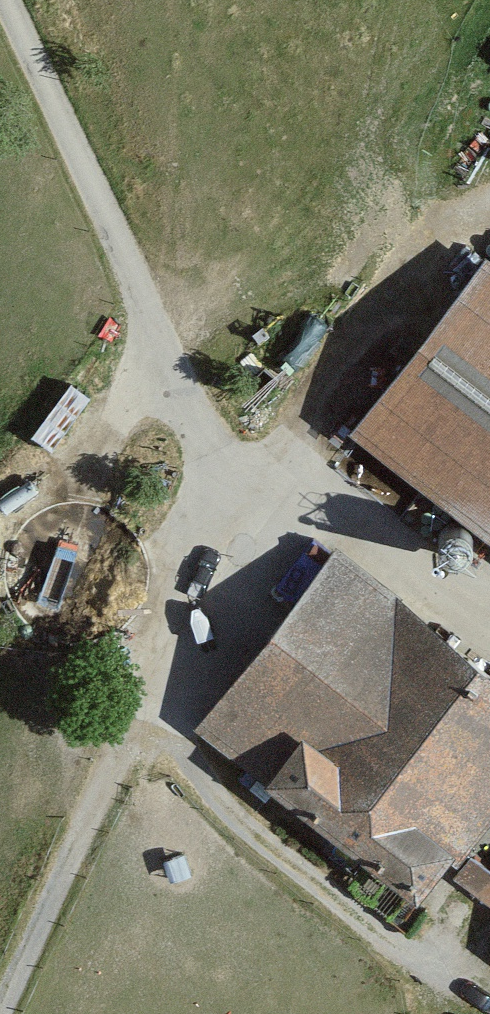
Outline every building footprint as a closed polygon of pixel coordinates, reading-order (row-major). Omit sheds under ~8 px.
[(487,247),(349,421),(489,532),(489,250),(487,247)] [(434,898),(489,825),(489,671),(352,566),(222,737),(434,898)]
